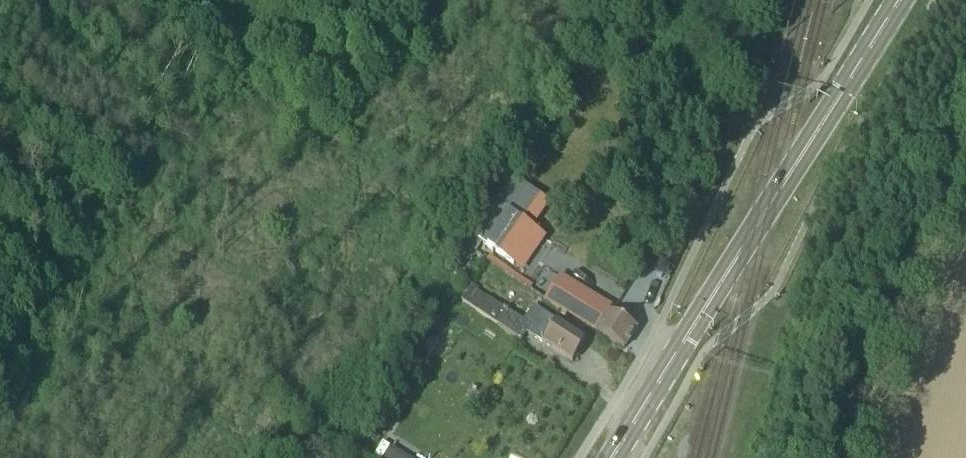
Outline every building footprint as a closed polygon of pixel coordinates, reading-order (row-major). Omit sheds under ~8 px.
[(482,242),(481,244),(516,267),(539,233),(522,222),(527,216),(540,196),(516,180),(513,178),(474,236),(482,242)] [(473,236),(466,247),(475,253),(481,244),(482,242),(474,236),(473,236)] [(462,299),(477,309),(486,296),(478,291),(479,289),(472,284),(462,299)] [(637,329),(620,318),(585,297),(573,317),(624,349),(637,329)] [(523,321),(506,309),(496,322),(523,340),(527,333),(572,362),(586,340),(569,330),(533,305),(523,321)] [(386,457),(409,457),(393,447),(386,457)]
